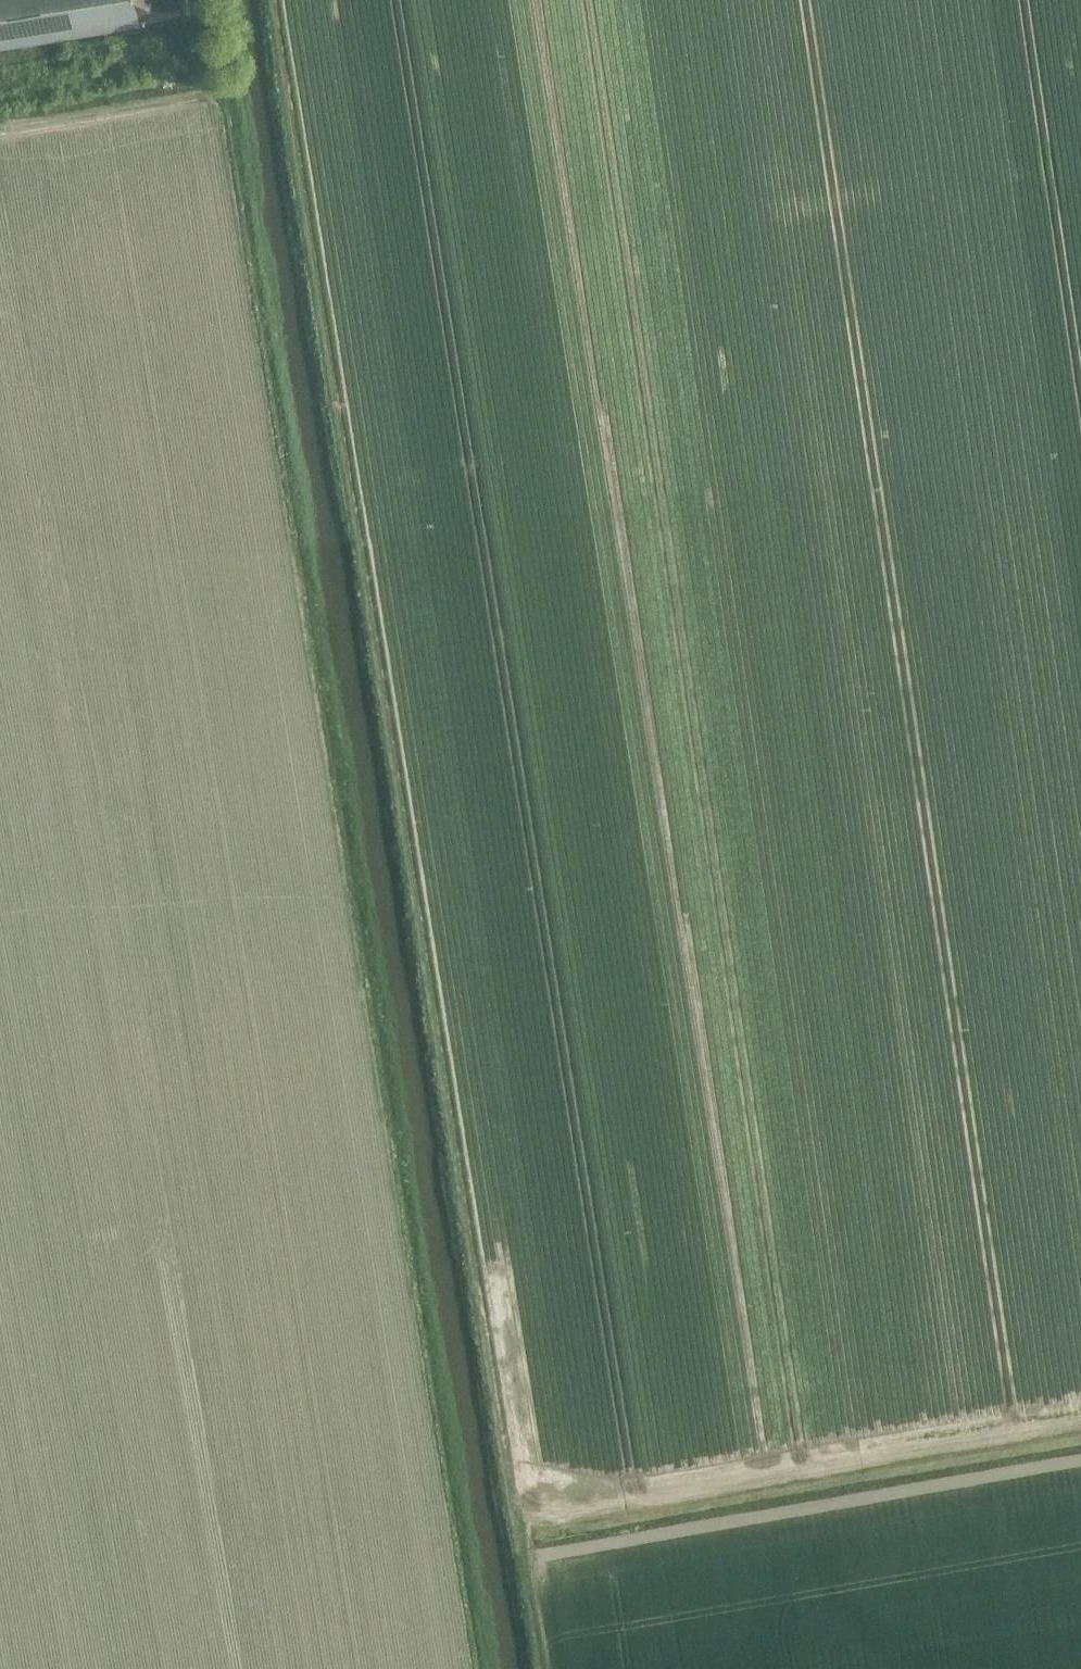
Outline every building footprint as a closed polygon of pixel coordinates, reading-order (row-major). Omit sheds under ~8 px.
[(144,23),(143,15),(169,11),(188,8),(187,0),(0,0),(0,47),(144,23)]
